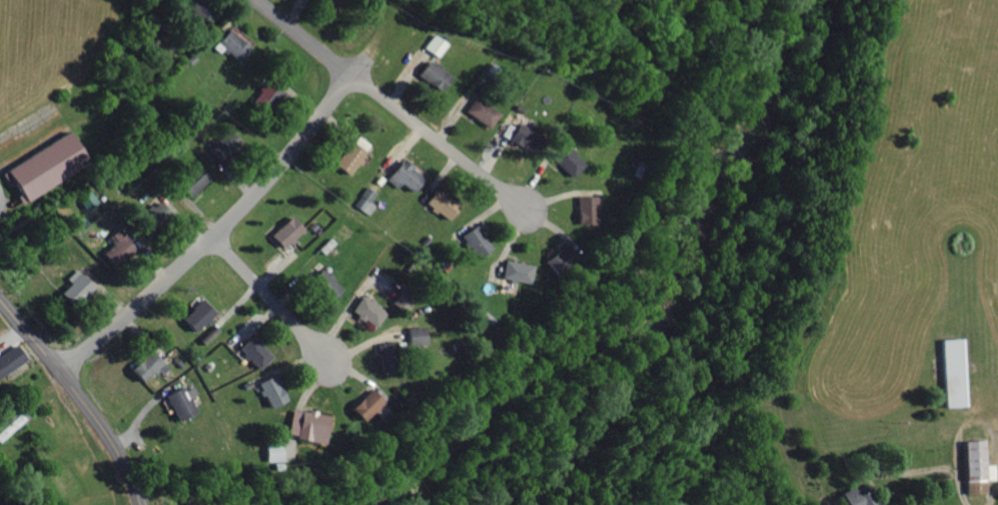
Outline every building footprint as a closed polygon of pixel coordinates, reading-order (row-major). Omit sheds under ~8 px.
[(339,12),(346,0),(319,0),(339,12)] [(214,41),(233,61),(248,48),(229,27),(214,41)] [(447,42),(433,33),(424,47),(438,56),(447,42)] [(415,78),(441,91),(450,73),(424,59),(415,78)] [(254,95),(269,109),(285,92),(270,78),(254,95)] [(489,127),(499,112),(474,96),(464,112),(489,127)] [(539,131),(515,122),(509,141),(532,149),(539,131)] [(0,169),(19,201),(70,172),(65,163),(78,156),(64,132),(0,169)] [(371,143),(360,135),(355,141),(366,150),(371,143)] [(346,175),(366,153),(352,139),(331,161),(346,175)] [(571,177),(585,164),(565,143),(551,156),(571,177)] [(385,177),(396,187),(399,183),(410,192),(423,177),(400,158),(385,177)] [(209,177),(195,162),(174,183),(187,197),(209,177)] [(371,201),(376,192),(365,185),(354,205),(370,215),(376,204),(371,201)] [(444,221),(457,206),(435,186),(422,200),(444,221)] [(594,223),(593,195),(575,195),(575,223),(594,223)] [(303,230),(292,215),(267,233),(278,248),(303,230)] [(459,233),(474,258),(490,248),(475,223),(459,233)] [(109,266),(134,250),(118,227),(107,234),(113,242),(99,251),(109,266)] [(577,256),(563,242),(543,261),(557,275),(577,256)] [(528,283),(532,265),(503,259),(500,277),(528,283)] [(321,266),(305,280),(325,301),(340,287),(321,266)] [(65,305),(90,286),(79,272),(54,290),(65,305)] [(403,312),(415,296),(400,285),(388,301),(403,312)] [(384,310),(359,295),(348,311),(373,327),(384,310)] [(214,310),(201,297),(179,320),(193,333),(214,310)] [(405,326),(405,344),(425,343),(424,325),(405,326)] [(270,356),(251,334),(236,347),(256,369),(270,356)] [(961,337),(940,338),(942,406),(963,406),(961,337)] [(373,343),(375,370),(384,369),(383,356),(391,355),(390,341),(373,343)] [(25,357),(14,343),(0,354),(0,376),(25,357)] [(126,369),(143,385),(163,364),(147,348),(126,369)] [(256,381),(267,407),(285,400),(274,373),(256,381)] [(173,419),(192,413),(184,386),(164,392),(173,419)] [(346,409),(360,421),(370,410),(371,411),(382,399),(367,386),(346,409)] [(285,434),(322,444),(329,416),(292,406),(285,434)] [(985,493),(985,479),(994,478),(994,463),(983,464),(982,439),(962,440),(964,493),(985,493)] [(264,461),(281,460),(280,442),(263,443),(264,461)] [(867,488),(853,494),(849,486),(835,492),(841,504),(875,504),(867,488)]
